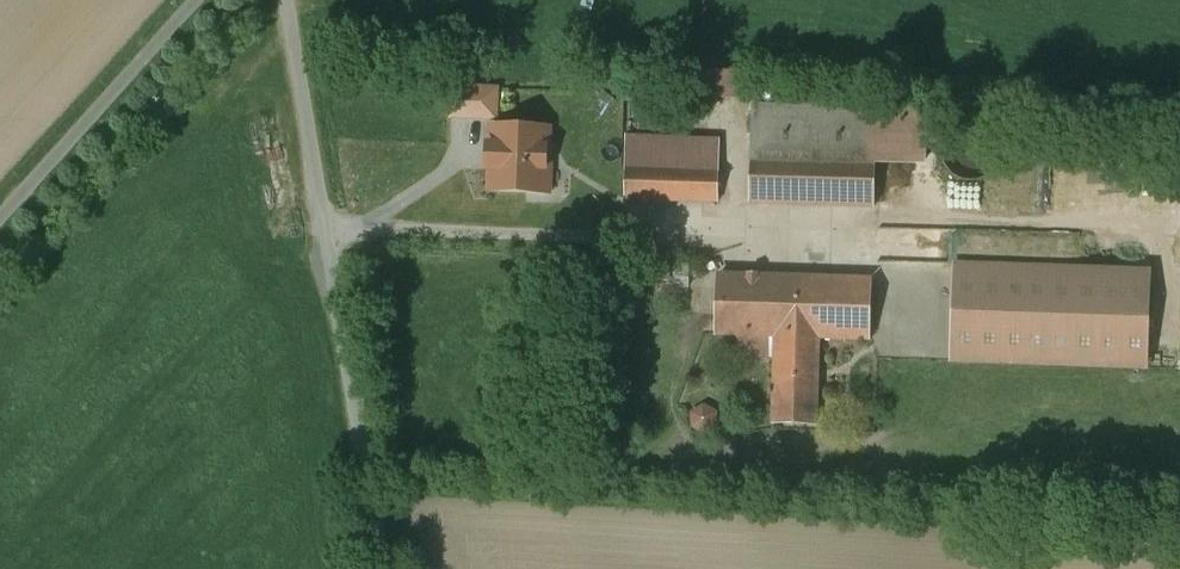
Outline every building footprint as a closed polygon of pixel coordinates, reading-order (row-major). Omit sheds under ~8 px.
[(497,91),(455,89),(453,117),(496,119),(497,91)] [(927,112),(753,107),(750,204),(875,208),(876,161),(925,163),(927,112)] [(944,150),(944,154),(944,159),(945,163),(947,167),(950,171),(953,174),(956,177),(960,179),(964,181),(969,182),(973,182),(977,182),(982,181),(986,179),(990,176),(993,173),(996,170),(998,166),(1000,162),(1001,157),(1001,153),(1000,149),(999,144),(997,140),(995,136),(992,133),(989,130),(985,128),(981,126),(976,125),(972,125),(967,126),(963,127),(959,129),(955,131),(952,134),(949,137),(947,141),(945,145),(944,150)] [(548,130),(495,128),(494,146),(490,146),(489,169),(494,169),(493,191),(550,193),(552,164),(547,163),(548,130)] [(628,137),(626,201),(719,203),(721,139),(628,137)] [(1079,269),(958,265),(955,362),(1145,368),(1148,272),(1079,269)] [(873,281),(722,275),(720,311),(719,336),(740,337),(776,339),(820,340),(871,342),(873,281)] [(776,339),(740,337),(740,348),(751,348),(751,357),(775,358),(776,339)] [(775,358),(773,423),(818,424),(820,340),(776,339),(775,358)]
